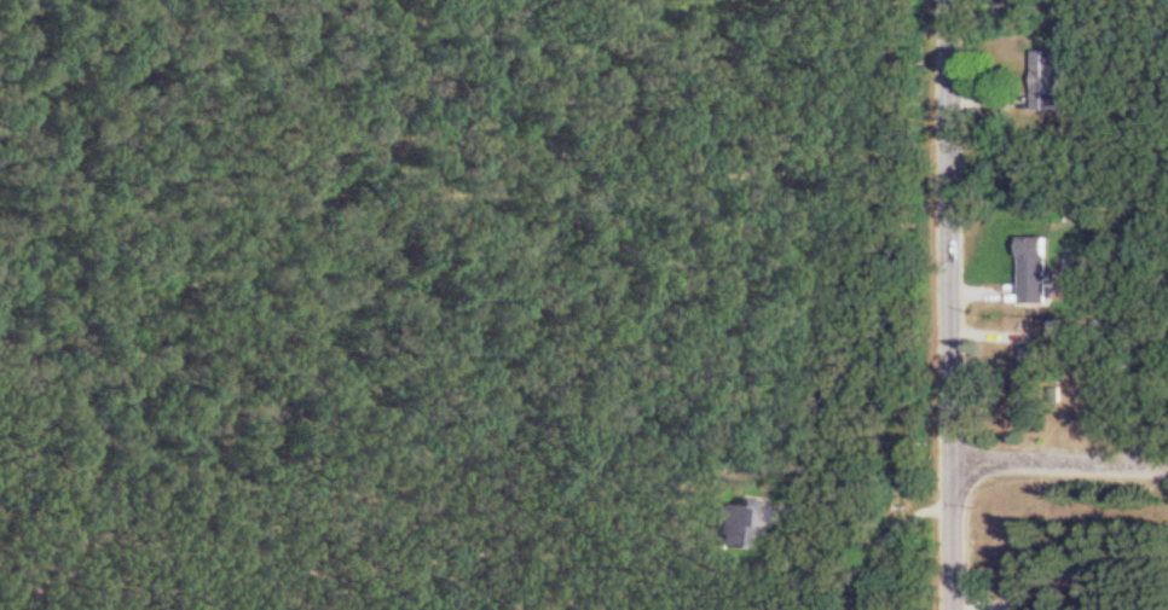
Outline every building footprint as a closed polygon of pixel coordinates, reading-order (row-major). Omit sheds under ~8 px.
[(1035,52),(1035,112),(1062,112),(1062,52),(1035,52)] [(1050,304),(1050,238),(1022,238),(1022,304),(1050,304)] [(1040,349),(1017,349),(1017,399),(1040,399),(1040,349)] [(758,511),(711,510),(710,547),(745,548),(746,524),(758,524),(758,511)]
